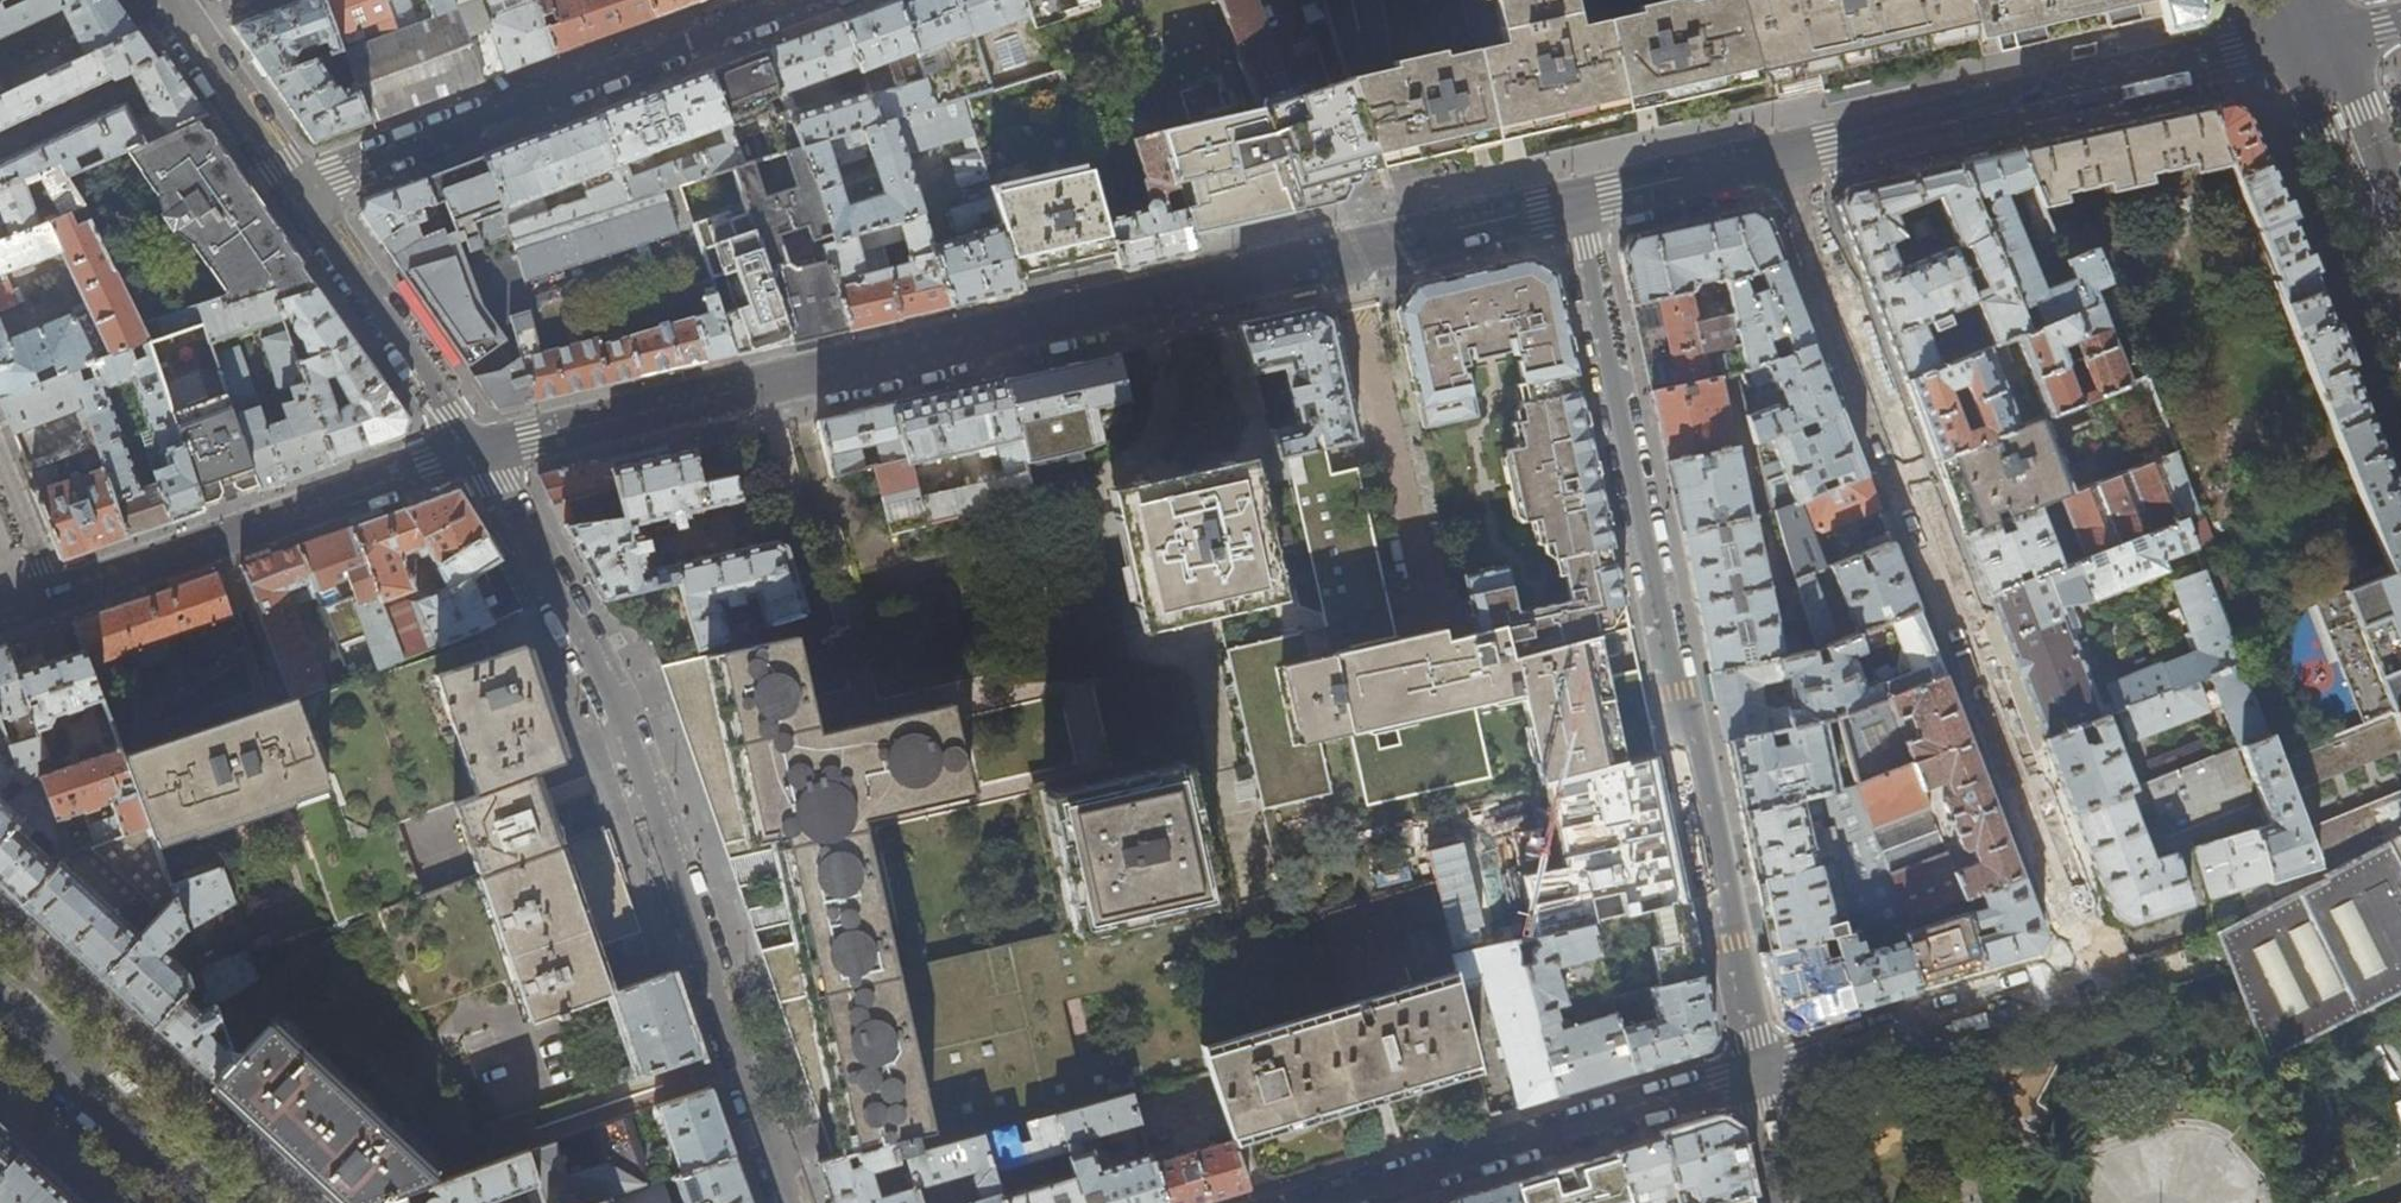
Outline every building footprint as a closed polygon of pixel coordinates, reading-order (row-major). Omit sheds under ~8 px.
[(0,2),(0,38),(63,8),(77,37),(56,47),(65,63),(135,30),(114,0),(4,0),(0,2)] [(324,0),(300,0),(280,8),(231,26),(250,53),(268,78),(296,67),(294,61),(299,52),(326,42),(330,54),(342,50),(324,0)] [(386,0),(324,0),(342,50),(342,51),(397,30),(386,0)] [(535,0),(450,0),(453,8),(397,30),(342,51),(369,122),(455,90),(490,77),(555,53),(535,0)] [(397,30),(453,8),(450,0),(424,0),(428,10),(412,16),(405,0),(386,0),(397,30)] [(649,0),(535,0),(555,53),(605,34),(655,15),(649,0)] [(655,15),(683,5),(696,0),(649,0),(655,15)] [(937,105),(897,0),(871,10),(844,21),(862,70),(906,54),(907,59),(912,58),(916,70),(914,71),(918,80),(871,95),(881,122),(937,105)] [(897,0),(937,105),(960,98),(993,88),(976,35),(973,36),(961,0),(898,0),(897,0)] [(1024,0),(961,0),(973,36),(976,35),(993,88),(1049,71),(1024,0)] [(1119,0),(1102,0),(1084,6),(1082,0),(1063,6),(1061,0),(1024,0),(1049,71),(1063,67),(1091,168),(1092,170),(1097,186),(1098,186),(1104,211),(1112,209),(1112,203),(1129,198),(1124,183),(1142,178),(1146,193),(1141,195),(1144,208),(1106,219),(1115,252),(1119,269),(1161,259),(1199,251),(1193,234),(1144,81),(1136,55),(1119,0)] [(1144,81),(1193,234),(1241,223),(1289,211),(1281,187),(1277,188),(1269,162),(1293,155),(1283,128),(1267,132),(1258,102),(1255,102),(1218,0),(1119,0),(1136,55),(1156,49),(1164,74),(1144,81)] [(1311,91),(1299,90),(1294,90),(1292,90),(1284,68),(1282,68),(1257,0),(1218,0),(1255,102),(1258,102),(1267,132),(1283,128),(1293,155),(1269,162),(1277,188),(1281,187),(1289,211),(1331,201),(1331,203),(1342,200),(1349,187),(1349,183),(1357,181),(1361,166),(1370,164),(1379,162),(1349,79),(1311,91)] [(1736,0),(1692,0),(1577,26),(1571,0),(1493,0),(1503,43),(1491,46),(1378,72),(1349,79),(1379,162),(1401,157),(1463,143),(1477,140),(1494,136),(1511,132),(1530,128),(1628,105),(1642,103),(1657,99),(1758,76),(1736,0)] [(1758,76),(1761,89),(1775,86),(1779,102),(1816,94),(1932,68),(1980,57),(1975,39),(1965,0),(1736,0),(1758,76)] [(1975,39),(1996,35),(1999,53),(2048,42),(2045,24),(2088,15),(2094,14),(2104,11),(2108,28),(2117,26),(2157,17),(2163,15),(2159,0),(1965,0),(1975,39)] [(2163,15),(2168,32),(2197,26),(2205,10),(2202,0),(2159,0),(2163,15)] [(765,50),(802,146),(881,122),(871,95),(862,70),(844,21),(806,35),(765,50)] [(135,30),(65,63),(5,93),(0,95),(0,130),(81,92),(84,96),(97,90),(95,85),(111,77),(113,80),(132,72),(157,122),(147,126),(153,138),(198,118),(206,114),(171,62),(166,54),(155,59),(135,30)] [(369,122),(342,51),(342,50),(330,54),(296,67),(268,78),(293,114),(312,143),(338,134),(369,122)] [(736,60),(709,71),(745,163),(751,162),(782,153),(802,146),(765,50),(736,60)] [(679,184),(732,167),(745,163),(709,71),(656,91),(600,112),(630,200),(679,184)] [(963,187),(969,204),(951,210),(959,237),(932,245),(951,306),(961,304),(1021,291),(1016,273),(989,186),(960,98),(937,105),(881,122),(802,146),(835,242),(921,213),(923,213),(904,155),(963,137),(969,155),(952,160),(960,188),(963,187)] [(67,175),(80,169),(75,156),(98,146),(104,159),(131,147),(138,144),(144,142),(124,103),(0,162),(0,186),(60,162),(67,175)] [(2215,106),(2207,108),(2231,166),(2236,178),(2267,166),(2254,133),(2245,111),(2230,103),(2215,106)] [(2125,126),(2020,150),(2033,185),(2043,209),(2065,204),(2063,194),(2102,186),(2104,195),(2148,185),(2153,206),(2200,196),(2195,175),(2231,166),(2207,108),(2197,110),(2125,126)] [(482,156),(512,238),(630,200),(600,112),(542,133),(482,156)] [(144,142),(138,144),(131,147),(138,157),(136,160),(142,169),(141,171),(156,193),(158,192),(168,207),(166,208),(164,216),(171,228),(178,230),(183,228),(194,244),(193,245),(207,267),(210,266),(234,301),(228,306),(272,291),(310,278),(294,256),(295,255),(282,237),(281,238),(238,176),(225,157),(226,157),(214,139),(212,139),(198,118),(153,138),(144,142)] [(781,186),(783,191),(764,197),(751,162),(745,163),(732,167),(793,343),(821,337),(849,330),(822,246),(835,242),(802,146),(782,153),(794,187),(787,189),(786,185),(781,186)] [(1995,155),(1958,164),(2017,312),(2031,306),(2039,326),(2096,301),(2092,291),(2108,284),(2094,250),(2065,260),(2065,261),(2071,277),(2043,289),(2005,196),(2019,190),(2031,220),(2030,224),(2045,261),(2049,263),(2064,257),(2043,209),(2033,185),(2020,150),(1995,155)] [(450,167),(423,178),(432,202),(437,215),(448,244),(460,240),(465,255),(479,250),(473,236),(486,231),(492,245),(512,238),(482,156),(450,167)] [(67,175),(60,162),(0,186),(0,239),(84,206),(67,175)] [(1903,176),(1846,189),(1838,206),(1850,239),(1905,382),(2001,341),(2015,336),(2025,331),(2017,312),(1958,164),(1903,176)] [(2292,228),(2267,166),(2236,178),(2277,281),(2275,282),(2284,305),(2318,291),(2292,228)] [(793,343),(732,167),(679,184),(694,228),(706,266),(708,271),(717,268),(713,257),(719,255),(706,213),(722,208),(750,296),(740,300),(732,276),(711,283),(713,286),(736,356),(746,354),(793,343)] [(1104,211),(1098,186),(1097,186),(1092,170),(1091,168),(998,190),(997,184),(989,186),(1016,273),(1054,265),(1069,262),(1115,252),(1106,219),(1104,211)] [(432,202),(423,178),(393,189),(364,200),(361,213),(362,215),(381,242),(411,224),(424,220),(419,207),(432,202)] [(630,200),(512,238),(529,282),(694,228),(679,184),(630,200)] [(203,324),(197,306),(140,325),(84,206),(0,239),(0,274),(60,251),(88,308),(7,340),(0,322),(0,399),(70,371),(78,368),(88,364),(130,347),(140,344),(147,341),(148,343),(203,324)] [(1779,255),(1766,220),(1751,210),(1695,223),(1630,237),(1621,253),(1624,270),(1640,342),(1650,392),(1719,377),(1735,374),(1762,363),(1814,344),(1797,300),(1779,255)] [(909,315),(951,306),(932,245),(921,213),(835,242),(822,246),(849,330),(900,318),(899,317),(909,315)] [(437,215),(436,215),(430,217),(435,230),(418,237),(411,224),(381,242),(469,367),(500,346),(475,309),(450,255),(448,244),(437,215)] [(1556,303),(1550,275),(1526,260),(1471,272),(1410,286),(1395,311),(1421,426),(1473,414),(1464,372),(1459,373),(1458,367),(1466,365),(1465,360),(1511,349),(1513,355),(1516,354),(1517,361),(1514,362),(1520,384),(1513,386),(1521,420),(1509,423),(1514,447),(1504,450),(1520,522),(1529,520),(1535,544),(1547,542),(1555,575),(1561,574),(1567,601),(1515,613),(1503,567),(1462,576),(1476,632),(1500,626),(1510,660),(1596,637),(1627,629),(1615,571),(1592,468),(1576,392),(1556,303)] [(18,303),(8,280),(2,282),(0,278),(0,310),(18,303)] [(403,436),(409,419),(385,386),(331,309),(310,278),(272,291),(285,327),(295,325),(297,325),(297,331),(298,334),(301,339),(303,339),(303,342),(298,344),(298,342),(296,340),(293,338),(289,337),(332,460),(374,446),(403,436)] [(736,356),(713,286),(704,288),(706,295),(704,296),(708,313),(624,338),(635,378),(649,375),(736,356)] [(295,479),(334,465),(332,460),(289,337),(285,327),(272,291),(228,306),(226,306),(222,298),(197,306),(203,324),(227,393),(259,485),(261,491),(295,479)] [(2341,348),(2318,291),(2284,305),(2333,428),(2368,416),(2341,348)] [(2083,402),(2129,383),(2096,301),(2039,326),(2025,331),(2015,336),(2047,417),(2083,402)] [(1239,326),(1253,375),(1282,369),(1292,416),(1282,418),(1283,426),(1268,430),(1276,459),(1287,456),(1324,448),(1356,441),(1338,361),(1329,320),(1315,308),(1289,314),(1239,326)] [(503,371),(476,377),(499,410),(582,391),(635,378),(624,338),(622,334),(542,352),(530,309),(510,314),(522,357),(503,371)] [(171,411),(148,343),(147,341),(140,344),(145,357),(134,360),(130,347),(88,364),(93,377),(82,381),(78,368),(70,371),(89,427),(97,450),(127,537),(166,524),(171,522),(158,484),(150,486),(148,481),(137,484),(105,389),(132,378),(156,452),(182,444),(171,411)] [(1936,462),(2019,428),(1994,365),(2008,359),(2001,341),(1905,382),(1917,411),(1936,462)] [(1814,344),(1762,363),(1770,383),(1773,382),(1777,391),(1784,389),(1785,391),(1782,393),(1780,396),(1781,401),(1784,405),(1788,406),(1790,405),(1791,406),(1782,410),(1775,405),(1747,416),(1755,442),(1769,437),(1795,427),(1811,420),(1839,409),(1827,378),(1814,344)] [(1034,373),(1004,380),(1008,397),(1010,397),(1026,462),(1081,450),(1101,444),(1097,429),(1132,421),(1117,354),(1087,361),(1034,373)] [(70,371),(0,399),(0,403),(13,434),(76,409),(82,429),(89,427),(70,371)] [(1719,377),(1650,392),(1658,428),(1673,496),(1680,532),(1714,525),(1724,523),(1751,517),(1736,448),(1737,447),(1737,446),(1735,446),(1719,377)] [(2145,377),(2129,383),(2083,402),(2089,419),(2067,428),(2089,486),(2175,452),(2145,377)] [(1008,397),(1004,380),(949,392),(893,405),(907,457),(875,465),(891,532),(1034,498),(1026,462),(1010,397),(1008,397)] [(259,485),(227,393),(171,411),(182,444),(203,504),(216,500),(230,495),(259,485)] [(1261,405),(1265,420),(1275,417),(1271,402),(1261,405)] [(873,465),(875,465),(907,457),(893,405),(853,414),(819,421),(833,475),(864,467),(859,446),(875,442),(878,458),(872,459),(873,465)] [(1839,409),(1811,420),(1816,433),(1800,439),(1795,427),(1769,437),(1780,464),(1764,471),(1776,512),(1801,502),(1804,500),(1865,476),(1852,441),(1839,409)] [(2368,416),(2333,428),(2391,573),(2400,569),(2400,499),(2387,463),(2368,416)] [(2038,420),(2019,428),(1936,462),(1941,474),(1946,487),(1965,535),(2067,495),(2038,420)] [(182,444),(156,452),(148,456),(158,484),(171,522),(177,520),(205,511),(203,504),(182,444)] [(1396,640),(1357,469),(1331,477),(1324,448),(1287,456),(1326,628),(1366,807),(1488,776),(1472,705),(1518,694),(1540,783),(1545,782),(1654,753),(1648,724),(1637,671),(1605,680),(1602,662),(1596,637),(1510,660),(1500,626),(1476,632),(1445,640),(1442,628),(1396,640)] [(612,468),(621,501),(624,516),(611,518),(564,527),(587,570),(603,600),(619,596),(678,579),(682,593),(700,647),(806,611),(784,544),(774,538),(648,570),(644,554),(646,553),(645,551),(652,549),(649,538),(642,539),(641,536),(639,536),(636,523),(669,516),(669,519),(674,519),(676,527),(686,525),(684,516),(689,515),(688,511),(741,499),(734,473),(702,481),(693,449),(682,452),(612,468)] [(91,550),(127,537),(97,450),(80,456),(87,475),(79,478),(77,472),(71,474),(73,480),(47,489),(45,482),(52,479),(48,468),(30,474),(35,486),(29,488),(60,561),(91,550)] [(2197,516),(2175,452),(2089,486),(2067,495),(1965,535),(1968,544),(1985,587),(1988,596),(2086,559),(2101,553),(2125,544),(2137,539),(2183,522),(2197,516)] [(608,505),(621,501),(612,468),(610,459),(605,460),(539,476),(562,524),(564,527),(611,518),(608,505)] [(1371,828),(1366,807),(1326,628),(1282,638),(1244,466),(1117,495),(1145,623),(1225,605),(1233,648),(1225,650),(1285,914),(1289,916),(1326,907),(1368,896),(1352,833),(1371,828)] [(1865,476),(1804,500),(1815,529),(1821,531),(1878,508),(1865,476)] [(502,560),(501,558),(460,492),(459,490),(393,512),(349,527),(402,660),(479,628),(492,623),(507,617),(521,610),(496,563),(502,560)] [(1801,502),(1776,512),(1796,580),(1891,542),(1887,532),(1818,558),(1801,502)] [(1751,517),(1724,523),(1728,540),(1718,541),(1714,525),(1680,532),(1690,576),(1704,641),(1710,673),(1744,665),(1741,647),(1751,645),(1754,663),(1784,656),(1755,517),(1751,517)] [(2195,551),(2183,522),(2137,539),(2141,550),(2130,554),(2125,544),(2101,553),(2105,564),(2091,569),(2086,559),(1988,596),(1992,606),(2016,666),(2044,740),(2076,729),(2090,723),(2240,667),(2203,573),(2172,586),(2199,657),(2163,671),(2162,669),(2107,691),(2107,692),(2095,697),(2072,635),(2080,632),(2070,606),(2090,604),(2167,574),(2163,563),(2195,551)] [(349,678),(402,660),(349,527),(326,535),(296,545),(322,609),(349,678)] [(1891,542),(1796,580),(1811,632),(1816,649),(1822,646),(1839,640),(1816,581),(1831,575),(1855,634),(1917,609),(1905,579),(1891,542)] [(309,613),(322,609),(296,545),(287,549),(241,564),(294,697),(324,687),(291,605),(288,606),(282,591),(293,588),(296,594),(306,604),(309,613)] [(2391,573),(2315,604),(2362,726),(2400,710),(2400,569),(2391,573)] [(73,622),(83,650),(97,688),(122,679),(124,683),(127,681),(118,655),(127,652),(141,667),(164,659),(161,652),(167,650),(164,640),(181,634),(192,664),(234,648),(224,619),(231,617),(230,613),(225,615),(213,577),(217,576),(217,572),(157,593),(73,622)] [(1937,659),(1917,609),(1855,634),(1862,653),(1873,682),(1880,700),(1943,676),(1937,659)] [(1810,650),(1816,649),(1811,632),(1797,635),(1800,652),(1810,650)] [(1754,663),(1744,665),(1710,673),(1717,701),(1725,742),(1821,721),(1830,718),(1827,706),(1838,704),(1842,715),(1880,700),(1873,682),(1863,686),(1852,657),(1862,653),(1855,634),(1839,640),(1822,646),(1825,660),(1812,663),(1810,650),(1800,652),(1784,656),(1754,663)] [(760,951),(798,1059),(820,1122),(826,1139),(833,1158),(891,1143),(898,1159),(905,1157),(981,1136),(1013,1128),(1025,1124),(1056,1116),(1129,1095),(1209,1073),(1203,1055),(1170,946),(1216,934),(1179,771),(1050,798),(1077,927),(887,970),(852,813),(969,787),(952,710),(813,739),(790,635),(663,665),(668,680),(691,746),(729,860),(777,847),(780,863),(783,876),(789,900),(791,910),(794,921),(798,939),(760,951)] [(483,640),(297,705),(350,840),(395,823),(451,803),(529,773),(562,761),(559,749),(555,738),(545,709),(542,699),(528,658),(510,651),(489,658),(483,640)] [(5,733),(11,751),(17,765),(32,760),(45,755),(38,736),(18,744),(9,719),(29,712),(15,674),(4,645),(0,647),(0,721),(5,733)] [(73,654),(15,674),(29,712),(35,728),(70,717),(74,712),(74,708),(101,699),(97,688),(83,650),(73,654)] [(2268,738),(2240,667),(2090,723),(2098,742),(2089,746),(2085,745),(2082,745),(2076,729),(2044,740),(2062,786),(2073,814),(2133,791),(2108,724),(2120,720),(2130,745),(2222,709),(2234,742),(2229,745),(2232,752),(2268,738)] [(1943,676),(1880,700),(1842,715),(1836,717),(1856,786),(1968,741),(1943,676)] [(296,704),(123,760),(147,827),(152,839),(190,827),(192,833),(291,800),(334,923),(378,911),(378,912),(421,897),(395,823),(350,840),(297,705),(296,704)] [(2277,762),(2289,794),(2400,749),(2400,710),(2277,762)] [(1821,721),(1725,742),(1732,773),(1740,812),(1844,789),(1842,782),(1836,783),(1821,721)] [(5,733),(0,734),(0,763),(11,751),(5,733)] [(2149,785),(2219,757),(2210,734),(2140,761),(2149,785)] [(2277,762),(2268,738),(2232,752),(2219,757),(2149,785),(2133,791),(2073,814),(2086,849),(2110,909),(2113,916),(2128,927),(2191,908),(2175,857),(2159,861),(2155,869),(2157,871),(2153,873),(2146,868),(2142,859),(2146,852),(2133,816),(2153,808),(2160,825),(2255,788),(2270,827),(2253,833),(2273,904),(2323,880),(2306,838),(2289,794),(2277,762)] [(1976,760),(1968,741),(1856,786),(1906,918),(1959,899),(2021,875),(1997,814),(1976,760)] [(47,755),(45,755),(32,760),(45,795),(54,821),(110,803),(120,836),(147,827),(123,760),(119,749),(52,770),(47,755)] [(45,795),(32,760),(17,765),(11,751),(0,763),(0,842),(45,795)] [(1661,786),(1654,753),(1545,782),(1577,927),(1589,924),(1687,901),(1677,859),(1661,786)] [(529,773),(451,803),(477,876),(555,847),(551,835),(549,829),(543,811),(552,808),(549,800),(546,791),(537,794),(533,784),(529,773)] [(1856,786),(1844,789),(1740,812),(1747,844),(1757,893),(1770,950),(1833,936),(1841,934),(1837,920),(1849,916),(1849,918),(1847,919),(1850,932),(1864,929),(1871,927),(1897,922),(1906,918),(1856,786)] [(19,907),(67,855),(54,821),(45,795),(0,842),(0,889),(19,907)] [(2306,838),(2323,880),(2400,838),(2400,800),(2306,838)] [(170,887),(152,839),(147,827),(120,836),(67,855),(19,907),(57,941),(100,980),(173,897),(170,887)] [(604,828),(555,847),(477,876),(421,897),(378,912),(420,1014),(504,983),(511,1001),(521,998),(528,1020),(563,1008),(565,1008),(581,1003),(608,994),(603,980),(596,961),(592,951),(640,932),(604,828)] [(2214,933),(2273,904),(2253,833),(2195,851),(2211,902),(2214,931),(2214,933)] [(2323,880),(2273,904),(2214,933),(2216,940),(2228,970),(2256,1042),(2262,1062),(2400,993),(2400,838),(2323,880)] [(170,887),(173,897),(185,930),(185,931),(234,903),(220,866),(170,887)] [(2021,875),(1959,899),(1981,969),(2015,959),(2037,952),(2044,936),(2033,907),(2021,875)] [(1368,896),(1326,907),(1354,1010),(1203,1055),(1209,1073),(1230,1138),(1262,1128),(1308,1114),(1368,1096),(1478,1063),(1458,982),(1457,979),(1407,994),(1387,924),(1440,909),(1433,880),(1368,896)] [(164,952),(185,930),(173,897),(100,980),(132,1010),(152,1029),(195,981),(164,952)] [(1959,899),(1906,918),(1897,922),(1918,988),(1944,980),(1981,969),(1959,899)] [(1694,938),(1687,901),(1589,924),(1599,958),(1627,950),(1635,979),(1655,973),(1658,986),(1702,974),(1694,938)] [(378,912),(378,911),(257,980),(212,1004),(213,1007),(219,1024),(226,1044),(232,1060),(211,1082),(238,1107),(297,1161),(343,1202),(380,1202),(400,1195),(427,1186),(479,1168),(476,1160),(473,1152),(532,1132),(529,1123),(526,1114),(469,1133),(420,1014),(378,912)] [(1897,922),(1871,927),(1876,946),(1869,949),(1867,951),(1866,956),(1867,958),(1858,961),(1859,952),(1857,945),(1862,944),(1866,939),(1864,929),(1850,932),(1841,934),(1833,936),(1855,1007),(1882,999),(1918,988),(1897,922)] [(1599,958),(1589,924),(1577,927),(1534,937),(1536,944),(1534,945),(1530,951),(1532,962),(1520,966),(1557,1096),(1594,1085),(1633,1073),(1620,1029),(1616,1014),(1560,1030),(1553,1007),(1565,1004),(1565,1003),(1609,990),(1599,958)] [(248,940),(252,951),(266,946),(261,934),(248,940)] [(1833,936),(1770,950),(1776,982),(1783,1014),(1799,1024),(1825,1016),(1855,1007),(1833,936)] [(1451,956),(1457,979),(1458,982),(1489,973),(1487,991),(1519,1107),(1529,1104),(1557,1096),(1520,966),(1513,942),(1451,956)] [(206,965),(201,973),(201,975),(206,987),(212,1004),(257,980),(245,950),(206,965)] [(589,1077),(594,1091),(685,1061),(699,1056),(685,1014),(670,972),(656,977),(612,992),(630,1042),(624,1044),(628,1056),(634,1053),(637,1064),(622,1069),(621,1066),(589,1077)] [(201,973),(195,981),(152,1029),(178,1053),(211,1082),(232,1060),(226,1044),(219,1047),(209,1037),(219,1024),(213,1007),(199,1012),(191,1004),(206,987),(201,975),(201,973)] [(1707,994),(1702,974),(1658,986),(1648,989),(1656,1019),(1620,1029),(1633,1073),(1668,1063),(1707,1051),(1716,1036),(1707,994)] [(584,1014),(581,1003),(565,1008),(569,1019),(584,1014)] [(681,1174),(735,1156),(723,1123),(711,1089),(657,1107),(681,1174)] [(1129,1095),(1056,1116),(1067,1152),(1074,1175),(1083,1202),(1162,1202),(1151,1165),(1147,1155),(1097,1171),(1090,1150),(1080,1153),(1075,1143),(1138,1125),(1129,1095)] [(526,1152),(537,1186),(539,1191),(542,1202),(593,1202),(662,1180),(663,1180),(640,1113),(526,1152)] [(1056,1116),(1025,1124),(1030,1141),(1018,1144),(1013,1128),(981,1136),(1002,1202),(1083,1202),(1074,1175),(1051,1182),(1049,1176),(1040,1179),(1042,1185),(1023,1191),(1016,1166),(1067,1152),(1056,1116)] [(1677,1190),(1696,1185),(1701,1202),(1719,1202),(1750,1194),(1737,1132),(1730,1127),(1720,1121),(1693,1129),(1661,1139),(1677,1190)] [(22,1150),(10,1139),(0,1130),(0,1174),(22,1150)] [(1133,1136),(1137,1147),(1144,1145),(1141,1133),(1133,1136)] [(981,1136),(905,1157),(907,1163),(915,1188),(918,1197),(951,1188),(954,1181),(953,1178),(975,1172),(972,1179),(977,1197),(985,1201),(977,1202),(1002,1202),(981,1136)] [(1615,1152),(1630,1195),(1632,1202),(1658,1202),(1679,1197),(1677,1190),(1661,1139),(1638,1145),(1615,1152)] [(1151,1165),(1162,1202),(1199,1202),(1204,1201),(1247,1188),(1231,1140),(1151,1165)] [(905,1157),(898,1159),(891,1143),(833,1158),(819,1162),(833,1202),(920,1202),(918,1197),(915,1188),(877,1199),(869,1172),(896,1165),(896,1166),(907,1163),(905,1157)] [(53,1179),(22,1150),(0,1174),(0,1202),(80,1202),(53,1179)] [(479,1168),(427,1186),(437,1196),(434,1196),(429,1197),(424,1202),(423,1202),(488,1202),(537,1186),(526,1152),(479,1168)] [(1630,1195),(1615,1152),(1592,1159),(1540,1175),(1513,1183),(1520,1202),(1632,1202),(1630,1195)] [(735,1156),(681,1174),(674,1176),(683,1202),(751,1202),(735,1156)] [(662,1180),(593,1202),(670,1202),(662,1180)] [(1513,1183),(1486,1191),(1456,1200),(1457,1202),(1520,1202),(1513,1183)] [(539,1191),(529,1194),(532,1202),(542,1202),(539,1191)] [(1750,1194),(1719,1202),(1752,1202),(1750,1194)]
